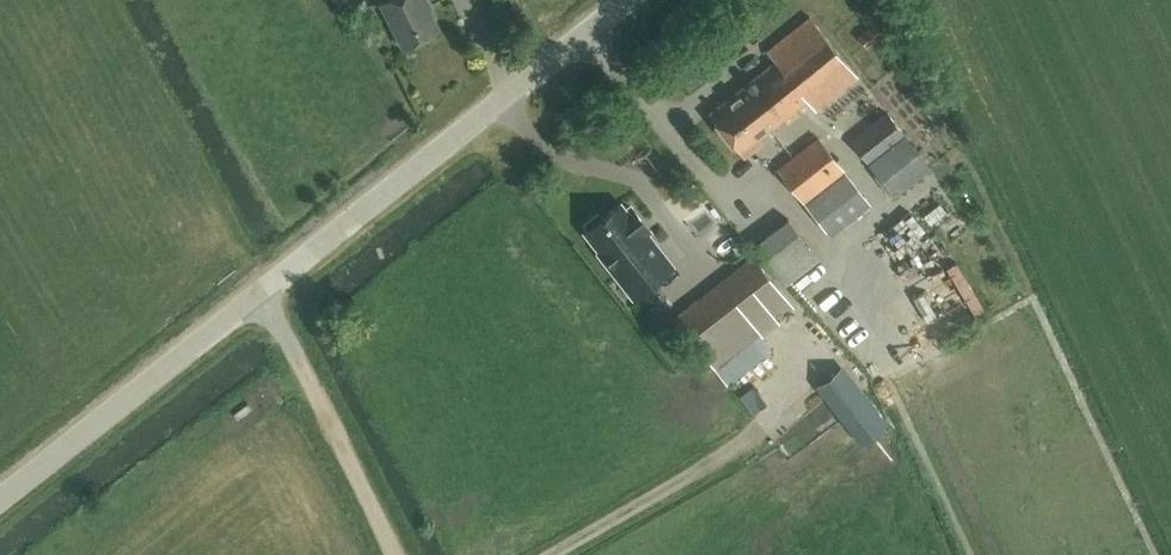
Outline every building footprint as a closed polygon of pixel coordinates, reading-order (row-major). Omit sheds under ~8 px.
[(380,1),(402,46),(439,29),(426,1),(427,0),(382,0),(380,1)] [(815,108),(857,74),(810,14),(767,48),(775,58),(709,111),(744,156),(762,142),(758,137),(807,98),(815,108)] [(907,201),(937,176),(886,112),(852,139),(900,198),(903,197),(907,201)] [(779,165),(805,198),(844,169),(818,136),(779,165)] [(869,201),(844,169),(805,198),(830,231),(869,201)] [(943,199),(911,209),(920,235),(952,225),(943,199)] [(626,209),(621,202),(615,206),(611,201),(584,223),(588,228),(585,231),(600,250),(599,251),(634,296),(661,274),(646,255),(658,246),(641,225),(644,222),(631,205),(626,209)] [(818,258),(789,218),(753,244),(782,284),(818,258)] [(912,315),(943,300),(905,227),(874,242),(912,315)] [(721,281),(675,315),(714,369),(795,306),(755,255),(721,281)]
